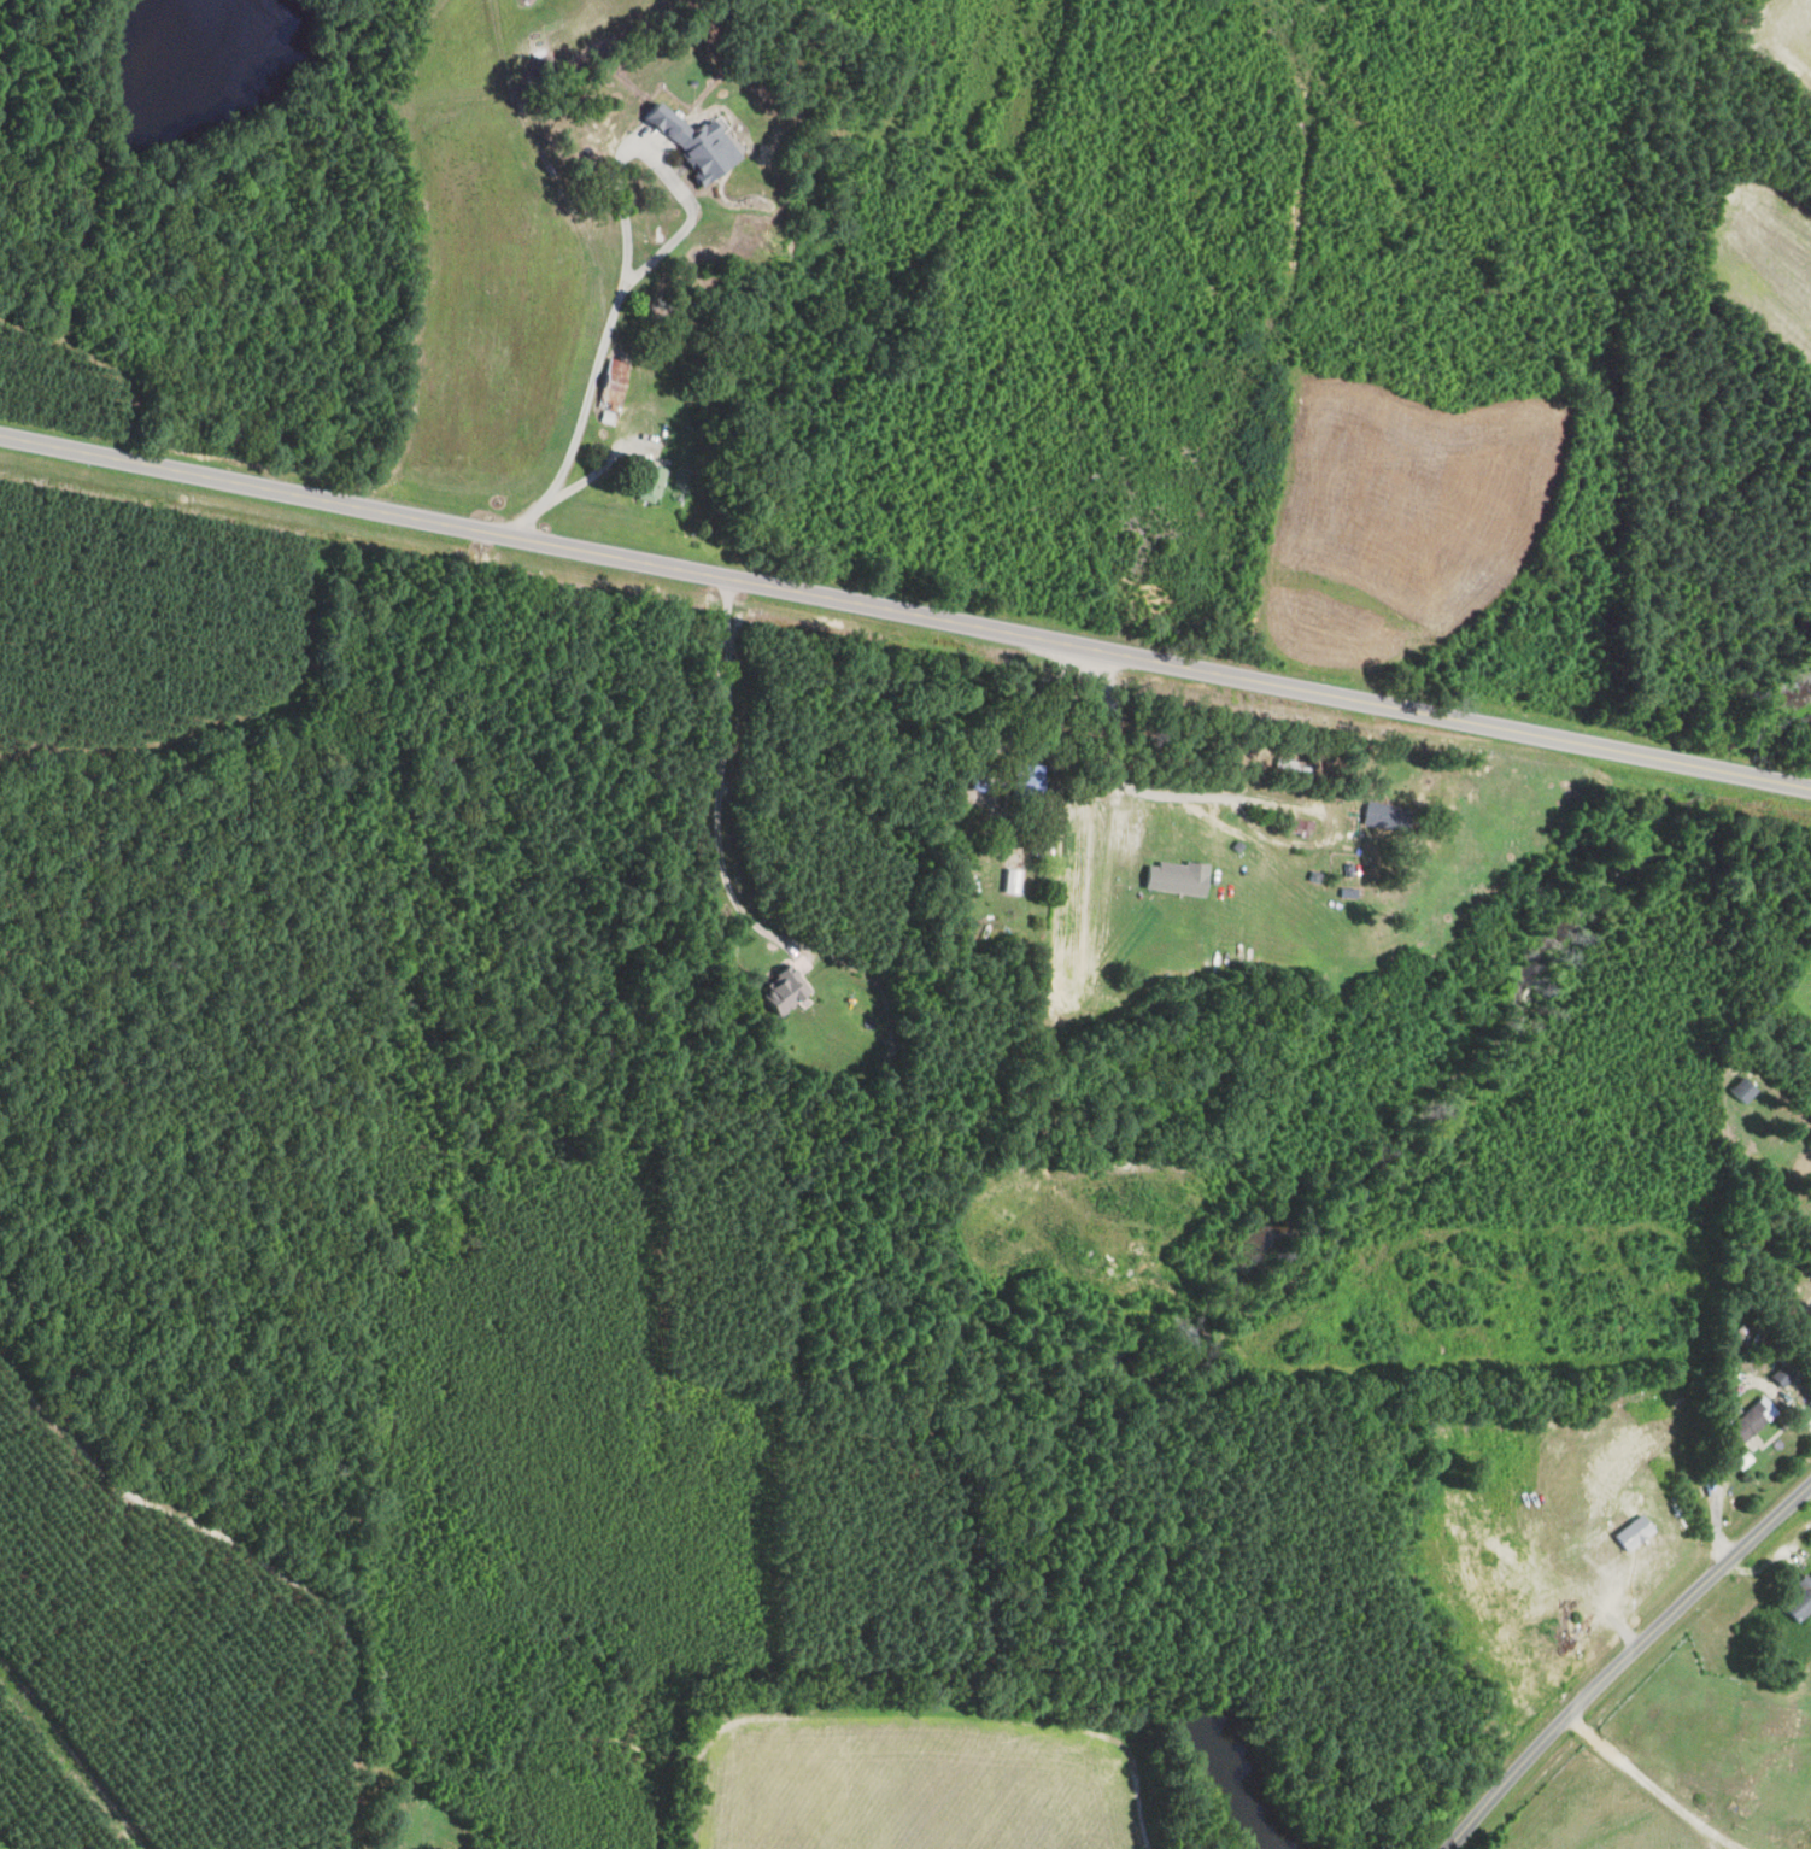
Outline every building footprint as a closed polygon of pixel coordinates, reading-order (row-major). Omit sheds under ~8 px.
[(750,155),(716,115),(696,132),(666,97),(648,113),(712,188),(750,155)] [(619,413),(628,379),(626,379),(630,363),(609,358),(597,407),(619,413)] [(1038,765),(1007,766),(1008,797),(1038,796),(1038,765)] [(1395,807),(1360,802),(1357,826),(1392,830),(1395,807)] [(1200,898),(1204,865),(1178,861),(1177,865),(1151,862),(1150,867),(1140,866),(1137,889),(1200,898)] [(998,893),(1015,894),(1016,871),(999,870),(998,893)] [(751,993),(774,1019),(807,990),(784,965),(751,993)] [(1739,1106),(1754,1090),(1739,1076),(1724,1093),(1739,1106)] [(1774,1414),(1760,1398),(1724,1431),(1739,1446),(1774,1414)] [(1737,1471),(1750,1460),(1741,1449),(1728,1460),(1737,1471)] [(1810,1607),(1810,1573),(1776,1602),(1793,1622),(1810,1607)]
